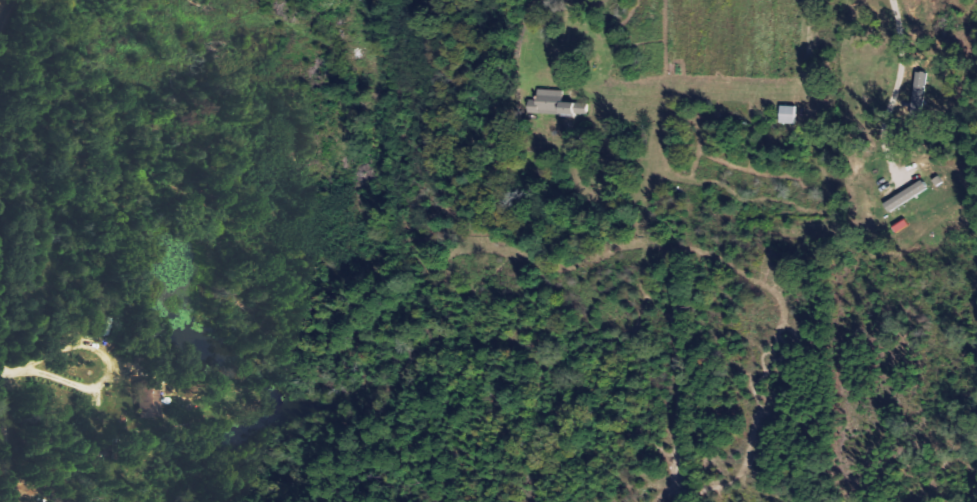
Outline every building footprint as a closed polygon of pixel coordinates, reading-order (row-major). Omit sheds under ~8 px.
[(565,91),(539,90),(539,101),(530,101),(530,113),(563,114),(563,116),(590,117),(590,104),(565,103),(565,91)] [(798,125),(798,107),(783,106),(782,124),(798,125)] [(886,203),(891,212),(930,190),(925,181),(886,203)] [(142,415),(150,412),(153,419),(167,412),(155,386),(133,397),(142,415)]
